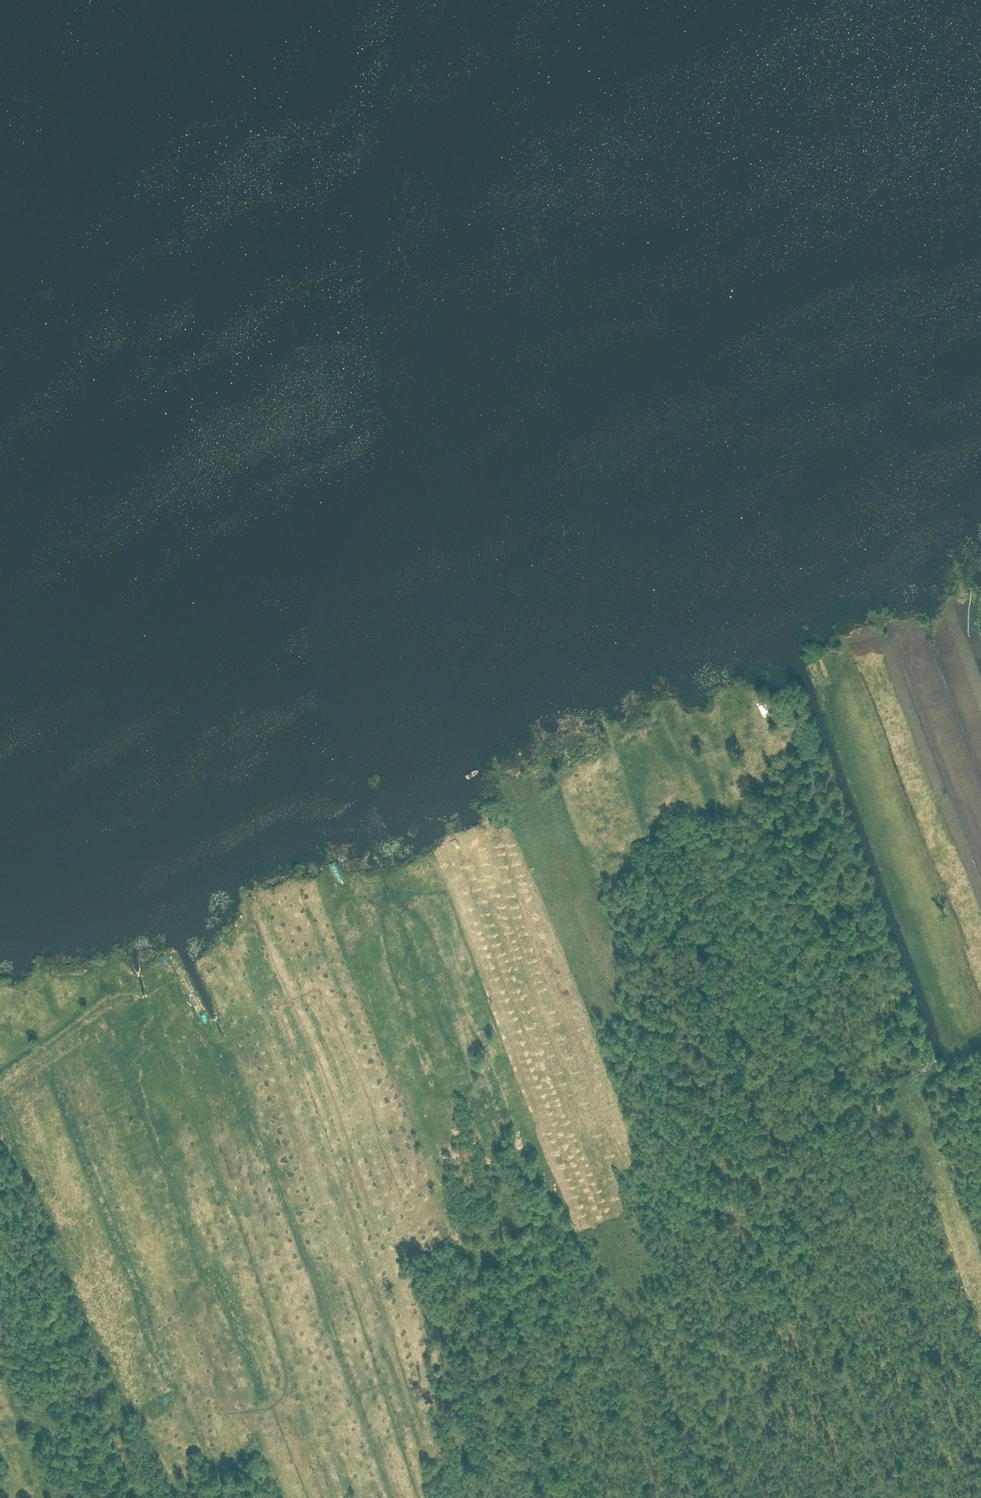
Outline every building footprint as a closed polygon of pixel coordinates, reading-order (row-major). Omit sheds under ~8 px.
[(809,665),(815,683),(821,681),(816,663),(809,665)]
